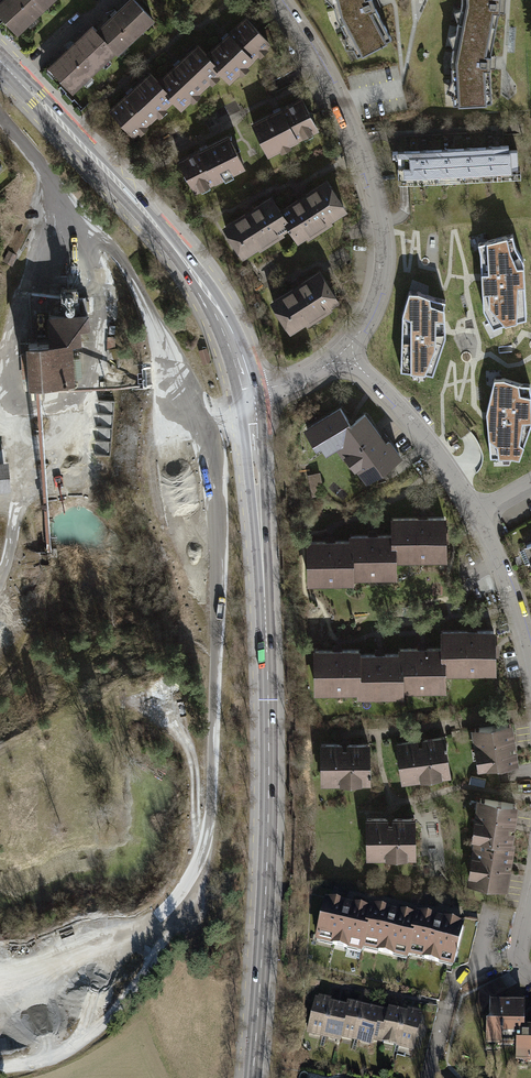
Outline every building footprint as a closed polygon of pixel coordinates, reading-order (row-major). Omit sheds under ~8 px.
[(17,34),(52,0),(0,0),(0,16),(17,34)] [(94,28),(116,51),(118,53),(155,19),(137,0),(124,0),(94,28)] [(372,0),(327,0),(332,25),(354,56),(387,29),(374,8),(372,0)] [(458,24),(497,30),(502,5),(502,0),(463,0),(463,6),(458,24)] [(243,15),(204,54),(220,70),(232,81),(271,42),(243,15)] [(90,23),(45,66),(71,93),(116,51),(94,28),(90,23)] [(492,57),(497,30),(458,24),(452,58),(451,106),(495,103),(492,57)] [(192,42),(155,81),(172,98),(182,108),(220,70),(204,54),(192,42)] [(108,108),(136,135),(172,98),(155,81),(145,71),(108,108)] [(251,121),(268,155),(320,129),(302,95),(251,121)] [(177,160),(195,194),(244,167),(226,133),(177,160)] [(397,150),(399,184),(404,184),(521,177),(518,143),(397,150)] [(290,226),(300,241),(348,211),(327,178),(305,192),(279,208),(290,226)] [(219,225),(240,258),(290,226),(279,208),(268,193),(242,209),(219,225)] [(514,235),(479,244),(481,254),(484,310),(494,328),(528,318),(525,259),(517,248),(514,235)] [(269,298),(289,332),(342,300),(321,266),(294,283),(269,298)] [(419,292),(409,292),(403,316),(401,372),(426,373),(433,375),(446,336),(444,308),(446,301),(435,298),(419,292)] [(48,340),(25,342),(28,378),(73,374),(71,341),(80,341),(79,326),(89,325),(88,309),(45,312),(48,340)] [(495,379),(487,413),(491,458),(512,458),(520,460),(530,428),(530,388),(530,385),(522,385),(505,379),(495,379)] [(341,410),(304,433),(321,461),(340,450),(352,427),(341,410)] [(388,444),(367,416),(352,427),(340,450),(368,486),(404,458),(391,441),(388,444)] [(0,466),(0,501),(12,500),(9,465),(0,466)] [(448,519),(395,520),(395,536),(396,563),(448,562),(448,519)] [(395,536),(355,536),(355,543),(355,581),(396,580),(396,563),(395,536)] [(309,543),(310,587),(355,586),(355,581),(355,543),(309,543)] [(496,632),(445,632),(445,649),(445,676),(496,676),(496,632)] [(445,649),(402,650),(402,655),(402,695),(446,694),(445,676),(445,649)] [(360,650),(313,651),(314,696),(360,695),(360,655),(360,650)] [(402,655),(360,655),(360,695),(360,699),(402,699),(402,695),(402,655)] [(515,723),(472,729),(478,772),(521,766),(515,723)] [(402,786),(452,780),(447,737),(397,742),(402,786)] [(322,787),(372,786),(371,743),(321,744),(322,787)] [(470,844),(474,845),(514,850),(520,806),(476,800),(470,844)] [(367,863),(416,863),(417,819),(367,818),(367,863)] [(474,845),(468,889),(510,895),(517,850),(514,850),(474,845)] [(314,944),(362,957),(363,954),(373,915),(348,909),(325,903),(314,944)] [(363,954),(409,966),(410,963),(420,924),(398,919),(374,912),(373,915),(363,954)] [(410,963),(455,975),(466,931),(443,925),(421,920),(420,924),(410,963)] [(501,980),(481,991),(476,1010),(483,1012),(492,997),(506,989),(501,980)] [(308,1036),(324,1040),(333,1005),(333,1001),(324,999),(317,997),(308,1036)] [(324,1040),(342,1044),(343,1041),(350,1009),(340,1006),(333,1005),(324,1040)] [(343,1041),(360,1045),(368,1009),(359,1007),(351,1006),(350,1009),(343,1041)] [(527,1006),(491,1006),(491,1029),(486,1029),(486,1051),(517,1052),(517,1069),(530,1069),(530,1032),(526,1032),(527,1006)] [(375,1048),(375,1046),(383,1013),(374,1011),(368,1009),(360,1045),(375,1048)] [(375,1046),(397,1051),(405,1015),(397,1013),(390,1011),(389,1014),(383,1013),(375,1046)] [(397,1051),(415,1055),(424,1019),(421,1019),(422,1015),(413,1013),(409,1012),(409,1016),(405,1015),(397,1051)]
